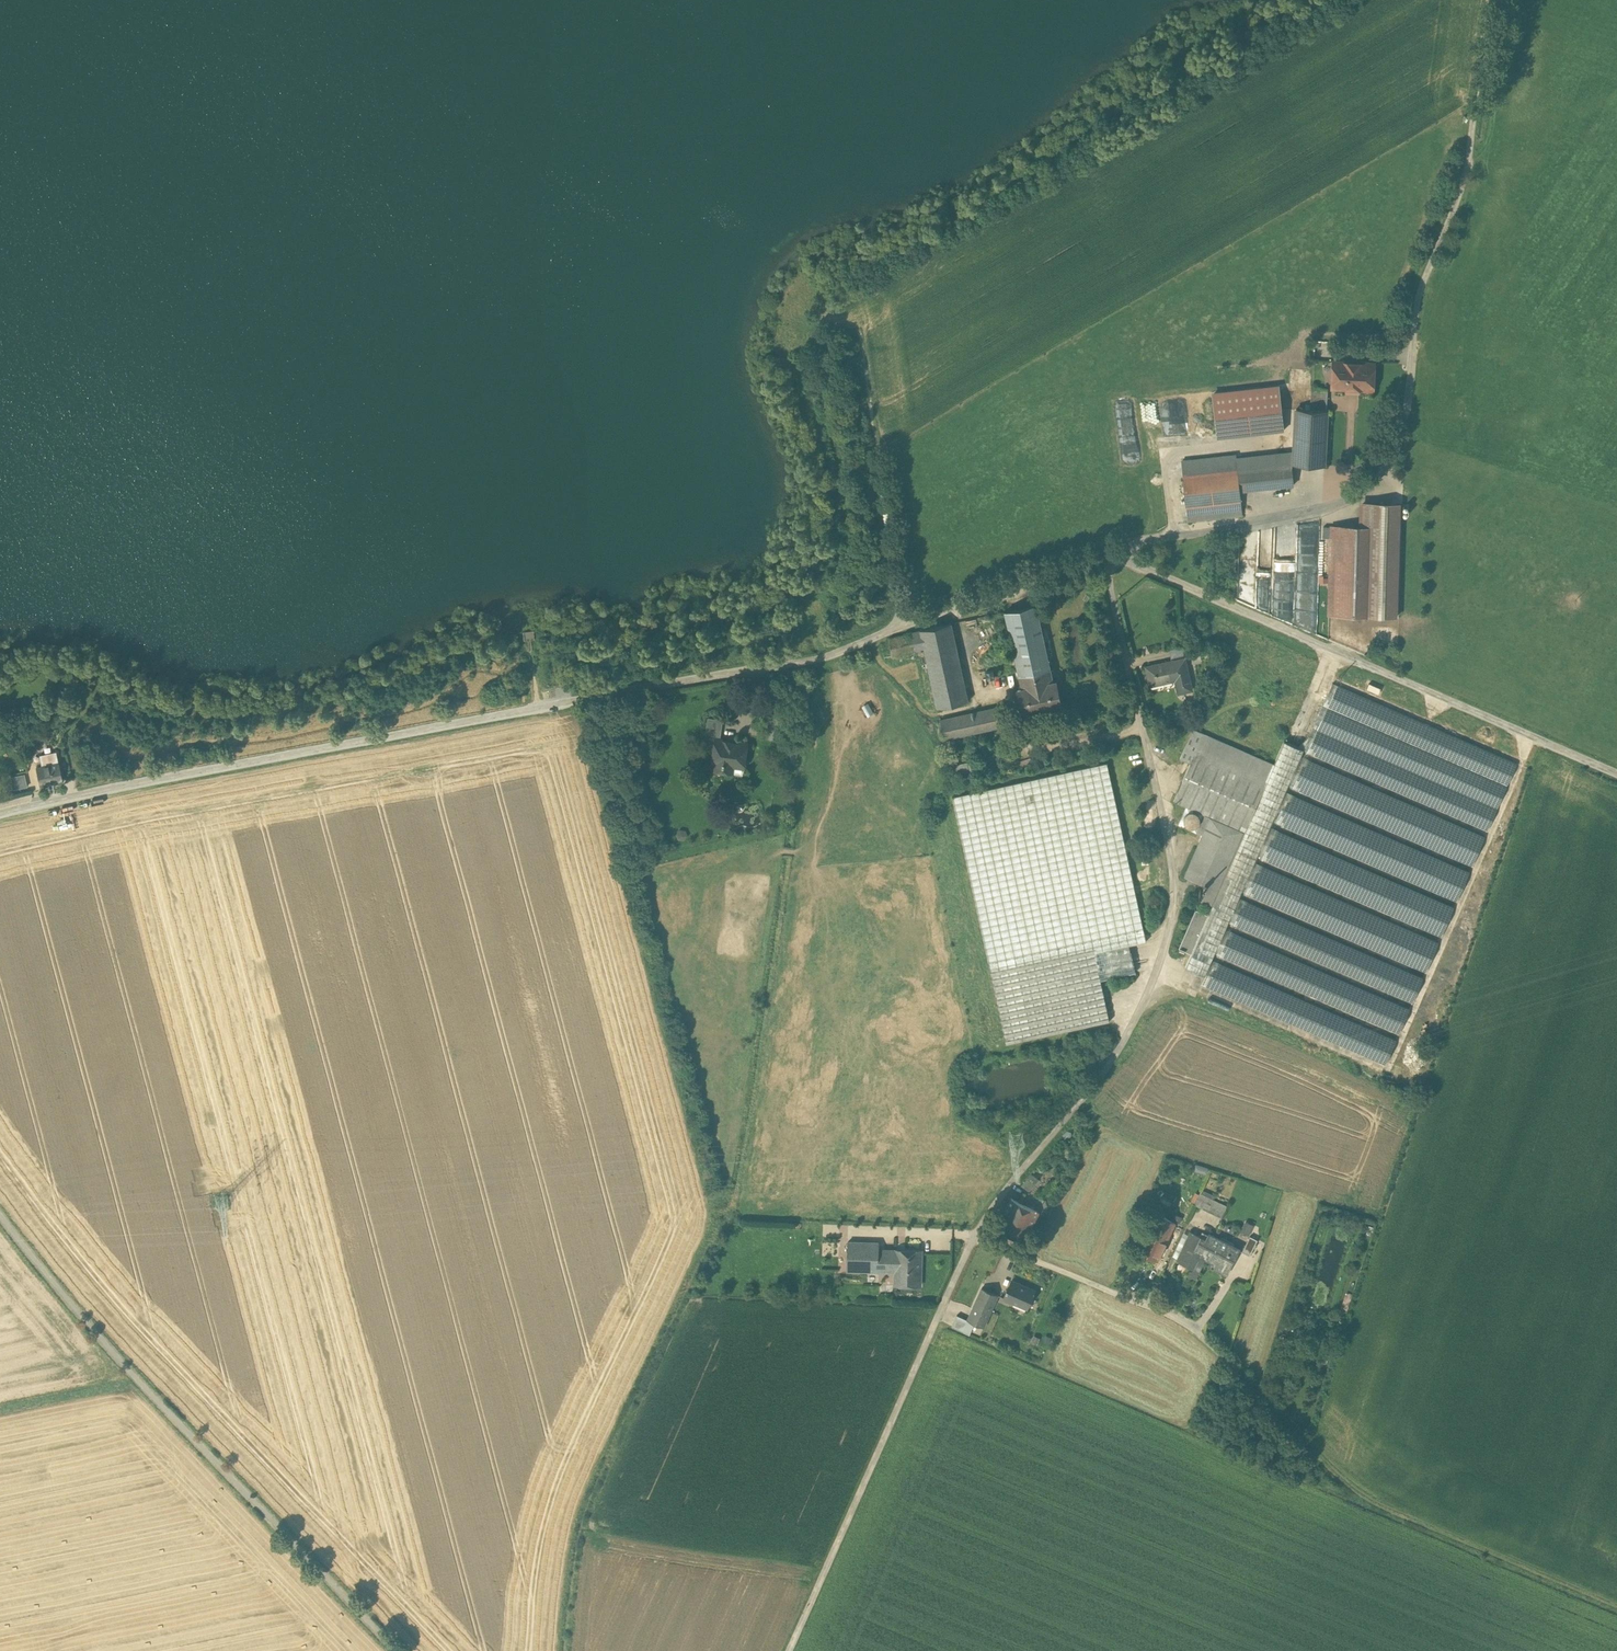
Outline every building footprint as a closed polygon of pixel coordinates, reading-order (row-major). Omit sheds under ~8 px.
[(1331,352),(1331,340),(1316,340),(1316,351),(1331,352)] [(1372,363),(1360,362),(1360,361),(1347,360),(1347,362),(1336,361),(1334,387),(1370,389),(1372,363)] [(1279,386),(1213,393),(1217,436),(1283,430),(1279,386)] [(1328,387),(1312,386),(1312,387),(1311,409),(1327,410),(1328,387)] [(1311,409),(1296,408),(1293,464),(1324,465),(1327,410),(1311,409)] [(1236,455),(1182,461),(1183,476),(1238,470),(1236,455)] [(1292,464),(1238,470),(1240,490),(1294,484),(1292,464)] [(1238,470),(1183,476),(1186,506),(1241,500),(1240,494),(1240,490),(1238,470)] [(1241,500),(1186,506),(1188,520),(1242,514),(1241,500)] [(1359,526),(1331,526),(1329,615),(1396,617),(1400,503),(1371,503),(1360,506),(1359,526)] [(1319,549),(1320,528),(1299,528),(1299,532),(1286,532),(1286,542),(1296,542),(1296,552),(1308,552),(1308,548),(1319,549)] [(1020,674),(1049,668),(1051,667),(1036,604),(1005,611),(1019,674),(1020,674)] [(962,620),(966,639),(1000,631),(995,613),(962,620)] [(969,700),(951,623),(920,630),(921,631),(890,638),(894,655),(924,648),(937,707),(969,700)] [(1184,655),(1182,646),(1169,649),(1171,658),(1184,655)] [(1185,657),(1146,666),(1151,686),(1175,680),(1178,692),(1192,689),(1185,657)] [(1052,681),(1049,668),(1020,674),(1023,688),(1018,689),(1023,712),(1062,704),(1057,680),(1052,681)] [(1006,704),(940,719),(945,739),(1011,724),(1006,704)] [(786,716),(776,715),(773,738),(783,740),(786,716)] [(717,738),(725,738),(727,719),(711,717),(709,738),(717,738)] [(1196,750),(1203,734),(1193,729),(1181,757),(1191,762),(1196,750)] [(1196,750),(1267,780),(1274,764),(1203,734),(1196,750)] [(725,738),(717,738),(714,771),(738,773),(738,768),(749,768),(753,740),(725,738)] [(63,780),(55,750),(39,755),(46,784),(63,780)] [(1233,826),(1245,831),(1267,780),(1196,750),(1191,762),(1174,800),(1186,805),(1205,814),(1233,826)] [(24,773),(12,776),(15,791),(28,787),(24,773)] [(1197,833),(1205,814),(1186,805),(1178,825),(1197,833)] [(1226,843),(1233,826),(1205,814),(1197,833),(1203,836),(1204,834),(1226,843)] [(1237,848),(1245,831),(1233,826),(1226,843),(1237,848)] [(1276,830),(1264,860),(1406,916),(1412,903),(1434,911),(1441,895),(1276,830)] [(1227,872),(1237,848),(1204,834),(1203,836),(1190,866),(1211,876),(1212,872),(1214,872),(1217,868),(1227,872)] [(1208,883),(1211,876),(1190,866),(1184,879),(1203,887),(1205,882),(1208,883)] [(1213,904),(1227,872),(1217,868),(1214,872),(1212,872),(1211,876),(1208,883),(1205,882),(1203,887),(1206,888),(1201,898),(1213,904)] [(1247,897),(1387,948),(1392,936),(1397,938),(1403,921),(1258,868),(1247,897)] [(1191,953),(1208,915),(1196,910),(1179,948),(1191,953)] [(1046,957),(1060,1030),(1113,1020),(1105,978),(1138,972),(1134,945),(1120,948),(1121,952),(1100,956),(1099,947),(1046,957)] [(1031,1174),(1021,1184),(1027,1191),(1037,1181),(1031,1174)] [(1201,1190),(1195,1205),(1222,1216),(1228,1201),(1201,1190)] [(1039,1211),(1010,1199),(996,1231),(1025,1244),(1039,1211)] [(1136,1252),(1157,1261),(1175,1222),(1154,1212),(1136,1252)] [(1246,1221),(1240,1232),(1248,1235),(1253,1225),(1246,1221)] [(1190,1231),(1176,1261),(1199,1272),(1204,1260),(1196,1256),(1205,1239),(1190,1231)] [(1239,1248),(1208,1233),(1197,1256),(1227,1271),(1239,1248)] [(1257,1240),(1250,1237),(1243,1251),(1250,1254),(1257,1240)] [(880,1241),(849,1240),(848,1271),(894,1272),(894,1286),(924,1286),(925,1248),(880,1247),(880,1241)] [(1037,1290),(1012,1280),(1004,1300),(1029,1310),(1037,1290)] [(981,1287),(967,1319),(985,1327),(999,1296),(981,1287)] [(957,1316),(952,1327),(967,1334),(973,1323),(957,1316)]
